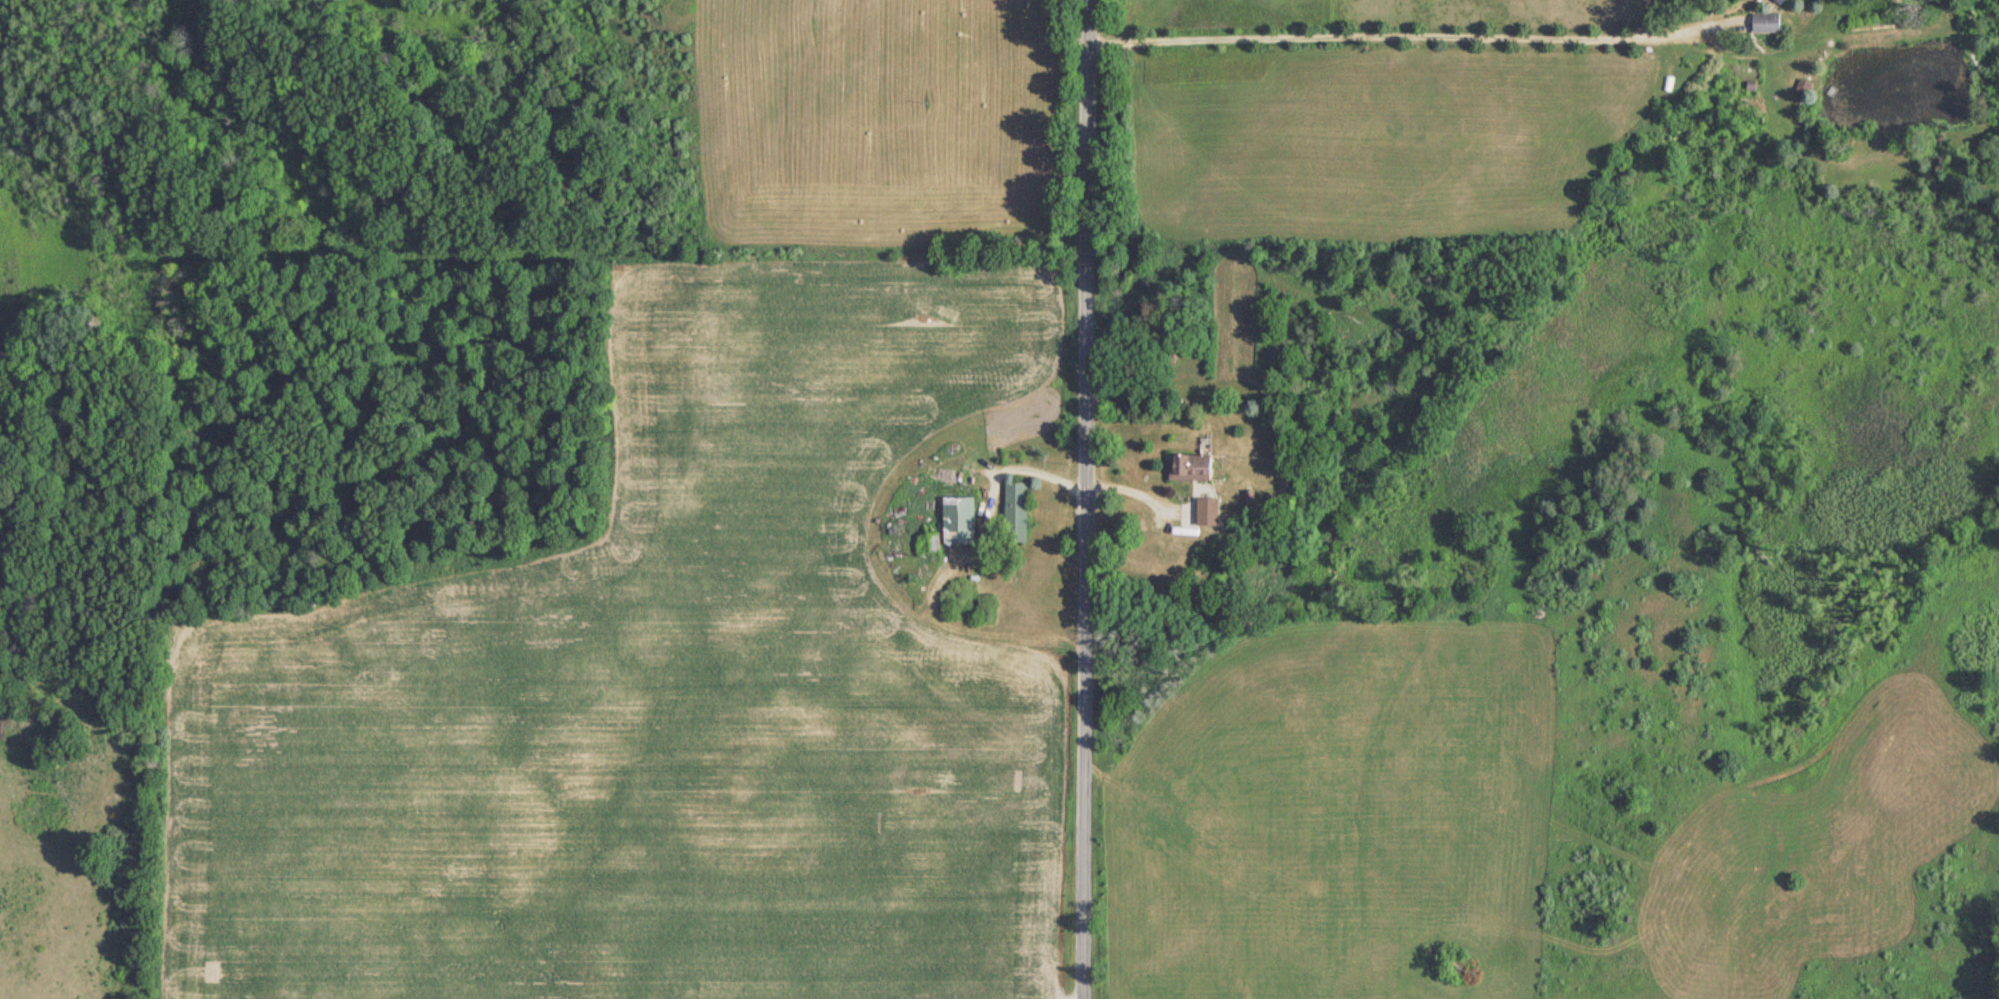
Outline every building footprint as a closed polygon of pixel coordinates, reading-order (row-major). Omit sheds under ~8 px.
[(1748,32),(1775,32),(1775,13),(1748,13),(1748,32)] [(1165,453),(1165,480),(1207,480),(1207,453),(1165,453)] [(1023,543),(1025,481),(1002,480),(1000,543),(1023,543)] [(970,496),(939,496),(939,544),(970,543),(970,496)] [(1194,525),(1214,525),(1214,508),(1194,508),(1194,525)]
